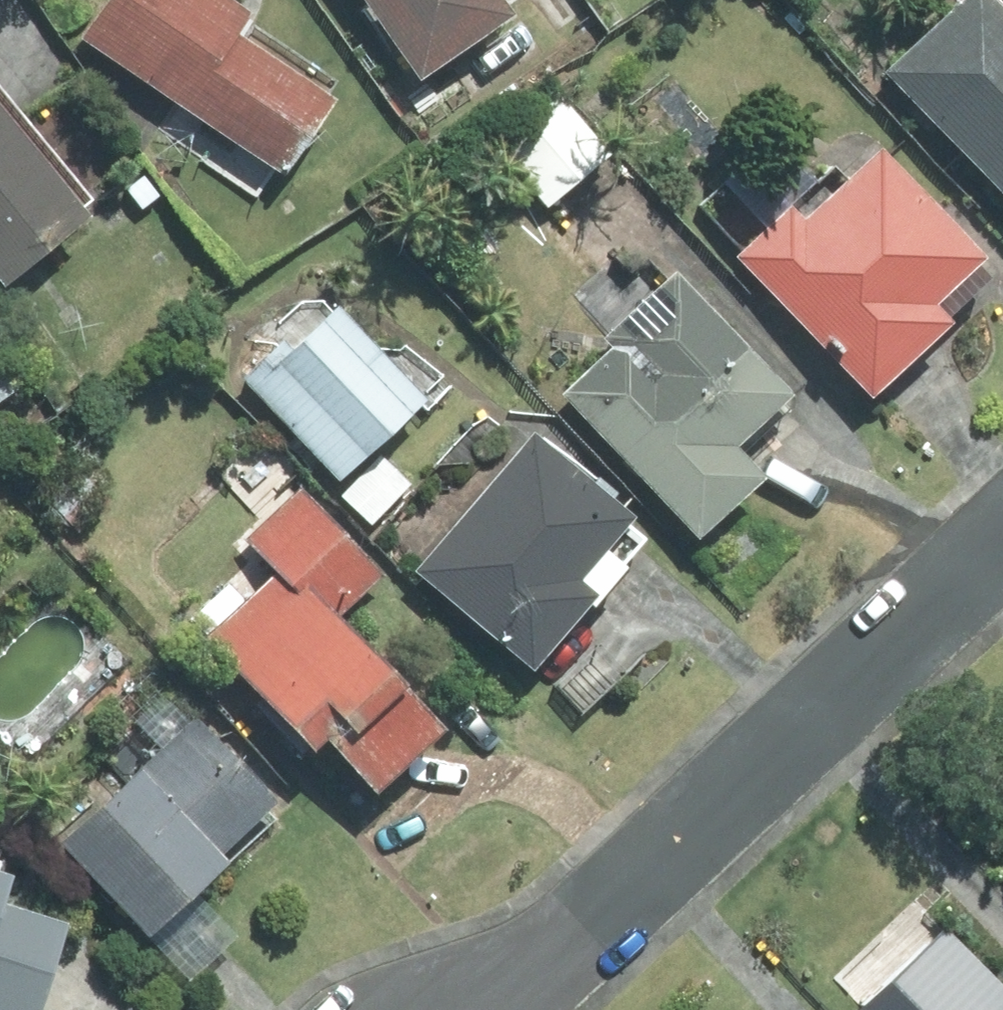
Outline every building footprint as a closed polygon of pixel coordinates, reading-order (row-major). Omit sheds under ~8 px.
[(203,0),(99,0),(69,47),(272,177),(323,97),(232,38),(241,24),(203,0)] [(407,86),(502,19),(488,0),(347,0),(407,86)] [(985,0),(958,0),(873,78),(1002,219),(1002,20),(985,0)] [(553,85),(484,140),(542,212),(611,157),(553,85)] [(74,224),(0,133),(0,284),(74,224)] [(814,185),(768,135),(714,185),(757,233),(727,261),(857,402),(989,281),(870,152),(794,222),(785,211),(814,185)] [(778,398),(670,282),(547,396),(687,548),(753,486),(721,452),(778,398)] [(377,355),(311,286),(264,331),(276,343),(233,383),(330,485),(414,405),(423,414),(447,391),(396,337),(377,355)] [(10,391),(0,376),(0,398),(10,391)] [(637,541),(519,436),(396,574),(514,680),(637,541)] [(409,489),(375,456),(334,497),(368,531),(409,489)] [(42,499),(74,535),(108,504),(76,468),(42,499)] [(354,801),(431,739),(333,618),(372,584),(293,493),(239,539),(272,578),(198,639),(301,766),(315,754),(354,801)] [(620,674),(592,647),(548,692),(575,719),(620,674)] [(213,861),(266,814),(185,722),(46,844),(132,942),(218,867),(213,861)] [(994,866),(1002,872),(1002,852),(994,866)] [(59,931),(0,911),(0,1009),(32,1009),(59,931)] [(852,1009),(853,1009),(1002,1009),(1002,1001),(943,932),(852,1009)]
